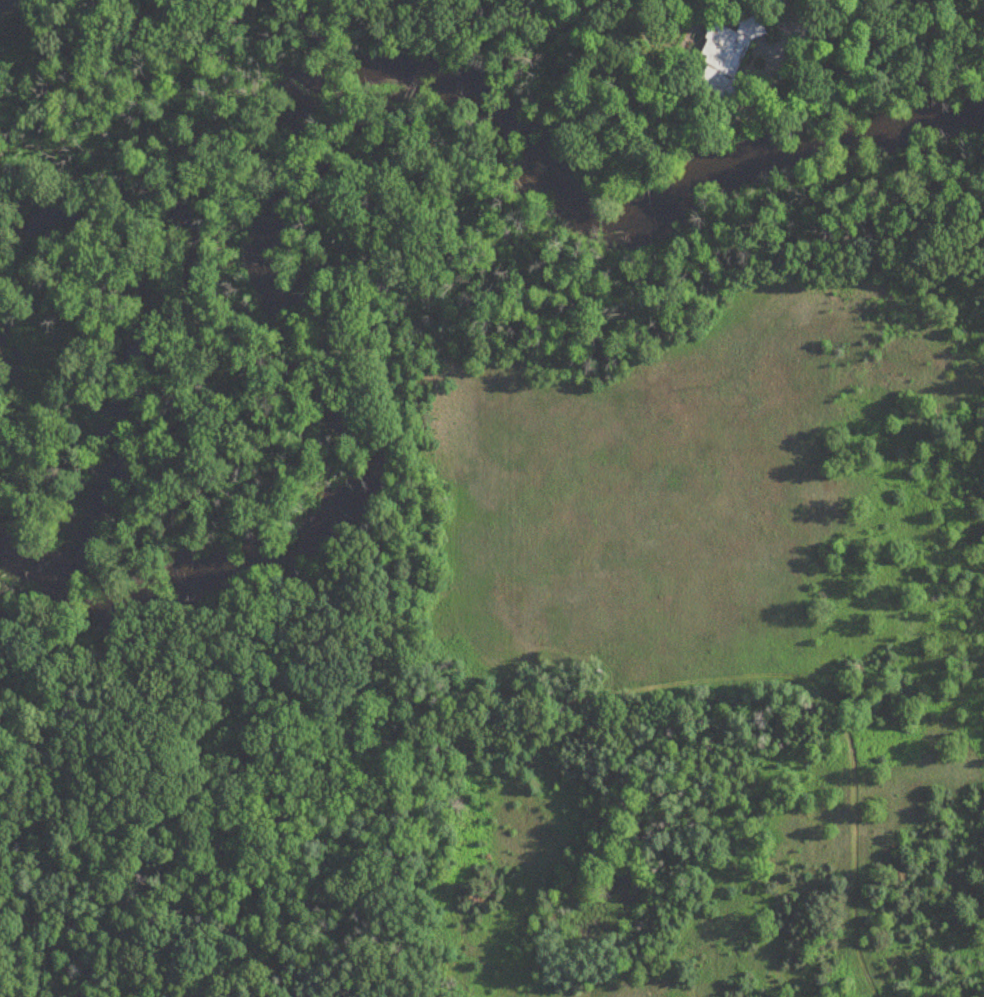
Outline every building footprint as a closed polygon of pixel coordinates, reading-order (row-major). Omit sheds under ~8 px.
[(734,84),(751,37),(713,23),(702,55),(712,58),(706,74),(734,84)]
